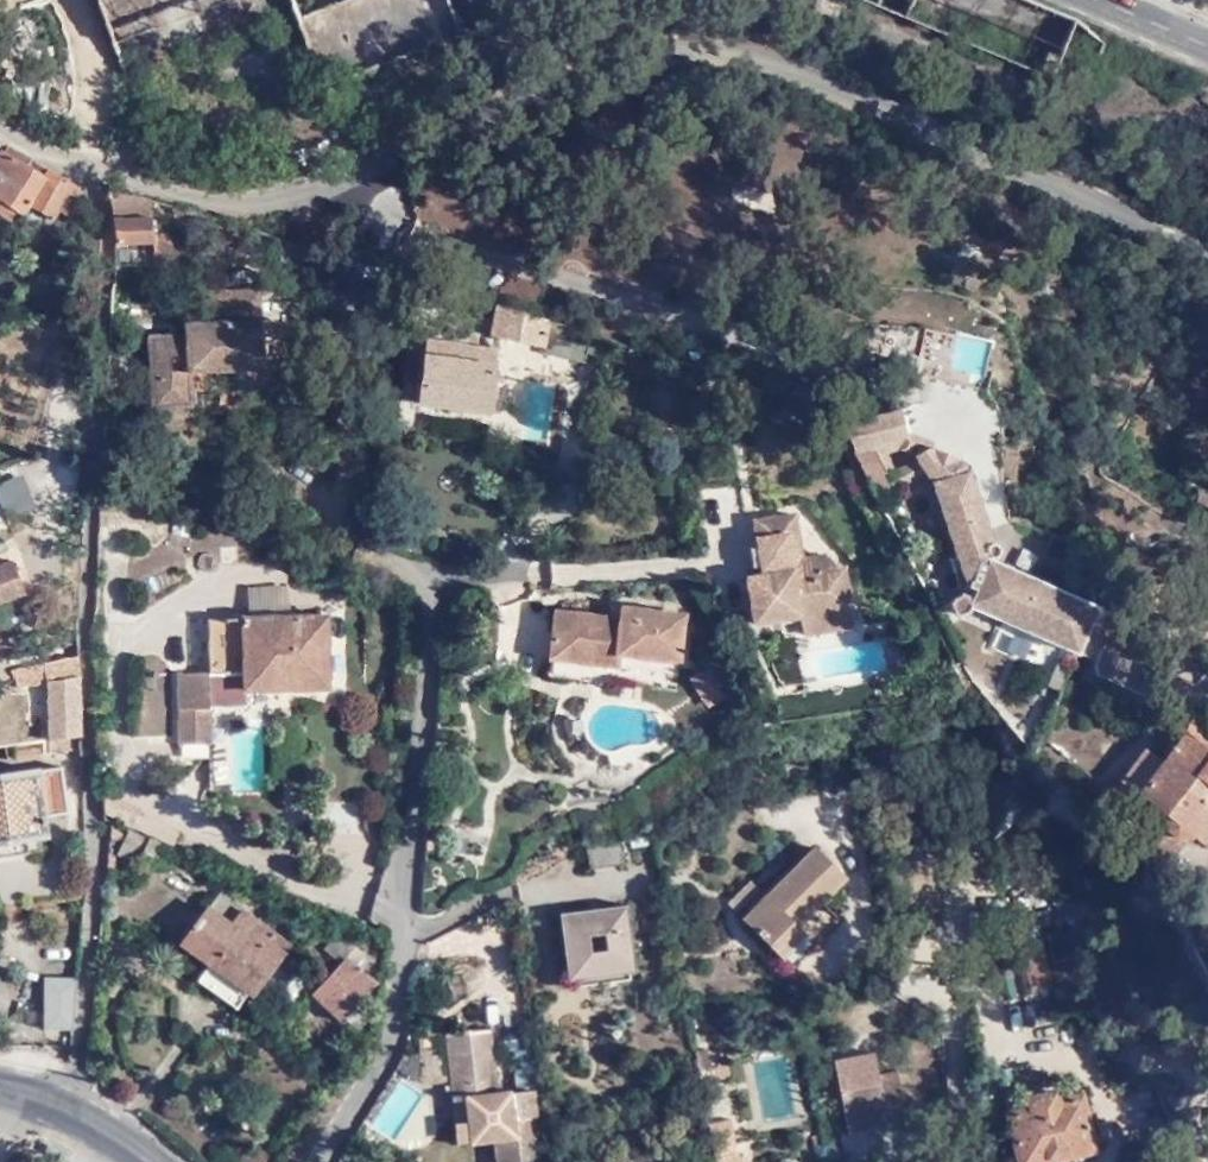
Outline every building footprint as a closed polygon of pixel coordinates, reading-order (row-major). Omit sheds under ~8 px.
[(431,37),(452,34),(446,0),(425,0),(431,37)] [(72,186),(60,171),(29,153),(5,139),(0,147),(0,212),(17,222),(26,205),(53,220),(58,212),(69,218),(72,214),(69,212),(79,195),(72,186)] [(147,208),(109,206),(113,233),(114,243),(114,256),(152,255),(155,285),(177,285),(177,251),(160,249),(159,228),(152,227),(150,209),(147,208)] [(457,318),(461,304),(443,299),(439,312),(457,318)] [(189,385),(261,381),(258,303),(212,305),(211,334),(184,335),(183,346),(149,348),(151,420),(190,419),(189,385)] [(592,349),(497,317),(493,351),(543,358),(541,366),(581,379),(586,366),(603,371),(609,355),(592,349)] [(489,428),(498,367),(431,355),(422,417),(489,428)] [(864,446),(900,436),(895,411),(833,426),(847,457),(865,453),(864,446)] [(865,453),(885,490),(924,470),(921,461),(901,450),(907,438),(900,436),(864,446),(865,453)] [(951,454),(907,438),(901,450),(921,461),(924,470),(950,579),(958,577),(960,584),(938,594),(938,605),(942,615),(950,615),(958,602),(1069,654),(1091,608),(982,558),(993,547),(990,537),(980,540),(962,472),(959,464),(955,457),(951,454)] [(885,490),(865,453),(847,457),(870,506),(888,496),(885,490)] [(32,511),(23,475),(0,481),(0,504),(4,518),(32,511)] [(804,627),(851,619),(845,577),(838,577),(825,563),(811,566),(801,522),(753,530),(762,572),(772,570),(785,567),(788,581),(774,583),(748,588),(756,635),(804,627)] [(24,589),(14,559),(0,564),(0,596),(24,589)] [(772,570),(774,583),(788,581),(785,567),(772,570)] [(720,582),(722,612),(745,611),(743,581),(720,582)] [(1109,616),(1091,608),(1069,654),(1087,661),(1082,670),(1086,675),(1143,702),(1150,688),(1186,704),(1191,687),(1097,642),(1109,616)] [(620,624),(556,613),(548,659),(611,670),(615,657),(675,669),(682,622),(622,612),(620,624)] [(855,636),(851,619),(804,627),(807,644),(855,636)] [(243,626),(242,656),(245,655),(293,656),(279,627),(243,626)] [(245,655),(242,656),(204,655),(203,665),(204,711),(237,709),(238,730),(322,729),(322,656),(293,656),(245,655)] [(41,660),(9,666),(11,681),(43,674),(41,660)] [(184,710),(204,711),(203,665),(183,664),(184,709),(184,710)] [(710,669),(692,681),(708,705),(725,694),(710,669)] [(79,732),(78,670),(47,681),(49,739),(79,732)] [(204,744),(204,711),(184,710),(172,709),(171,781),(202,781),(203,745),(204,744)] [(237,709),(204,711),(204,744),(222,744),(238,730),(237,709)] [(1111,816),(1129,795),(1156,814),(1150,826),(1167,841),(1179,841),(1185,835),(1194,843),(1207,825),(1207,755),(1176,730),(1153,761),(1133,747),(1108,780),(1112,783),(1094,807),(1111,816)] [(14,747),(0,748),(0,762),(15,760),(14,747)] [(0,774),(0,846),(45,841),(44,816),(66,813),(59,767),(0,774)] [(574,829),(576,843),(590,843),(607,845),(604,825),(574,829)] [(119,832),(108,827),(107,836),(116,840),(119,832)] [(145,840),(125,830),(116,840),(114,853),(133,863),(139,850),(145,840)] [(155,844),(145,840),(139,850),(150,856),(155,844)] [(590,843),(576,843),(580,864),(609,859),(607,845),(590,843)] [(809,854),(737,926),(777,967),(801,944),(792,935),(841,888),(809,854)] [(603,965),(624,961),(615,897),(598,898),(600,909),(573,912),(572,903),(548,905),(557,970),(576,966),(579,979),(605,975),(603,965)] [(598,898),(572,903),(573,912),(600,909),(598,898)] [(218,900),(207,914),(229,929),(238,917),(218,900)] [(229,929),(207,914),(180,949),(207,971),(195,987),(231,1016),(244,999),(246,1002),(285,951),(238,917),(229,929)] [(336,967),(310,997),(335,1024),(369,986),(365,982),(377,968),(334,935),(319,951),(336,967)] [(603,965),(605,975),(605,976),(625,972),(624,961),(603,965)] [(559,982),(579,979),(576,966),(557,970),(559,982)] [(70,1031),(75,979),(39,980),(42,1031),(70,1031)] [(435,1042),(444,1103),(449,1134),(464,1132),(483,1129),(485,1146),(487,1161),(527,1161),(518,1098),(506,1100),(486,1102),(478,1037),(435,1042)] [(709,1051),(697,1053),(700,1083),(731,1079),(729,1066),(711,1068),(709,1051)] [(827,1066),(831,1085),(872,1079),(869,1070),(867,1058),(827,1066)] [(502,1063),(506,1100),(518,1098),(527,1097),(525,1084),(523,1066),(522,1061),(502,1063)] [(874,1118),(879,1136),(908,1130),(892,1065),(869,1070),(872,1079),(831,1085),(839,1126),(874,1118)] [(1074,1087),(1026,1098),(1029,1110),(1007,1115),(1019,1161),(1034,1161),(1091,1148),(1074,1087)] [(843,1144),(879,1136),(874,1118),(839,1126),(843,1144)] [(468,1150),(485,1146),(483,1129),(464,1132),(468,1150)] [(464,1132),(449,1134),(451,1152),(468,1150),(464,1132)]
